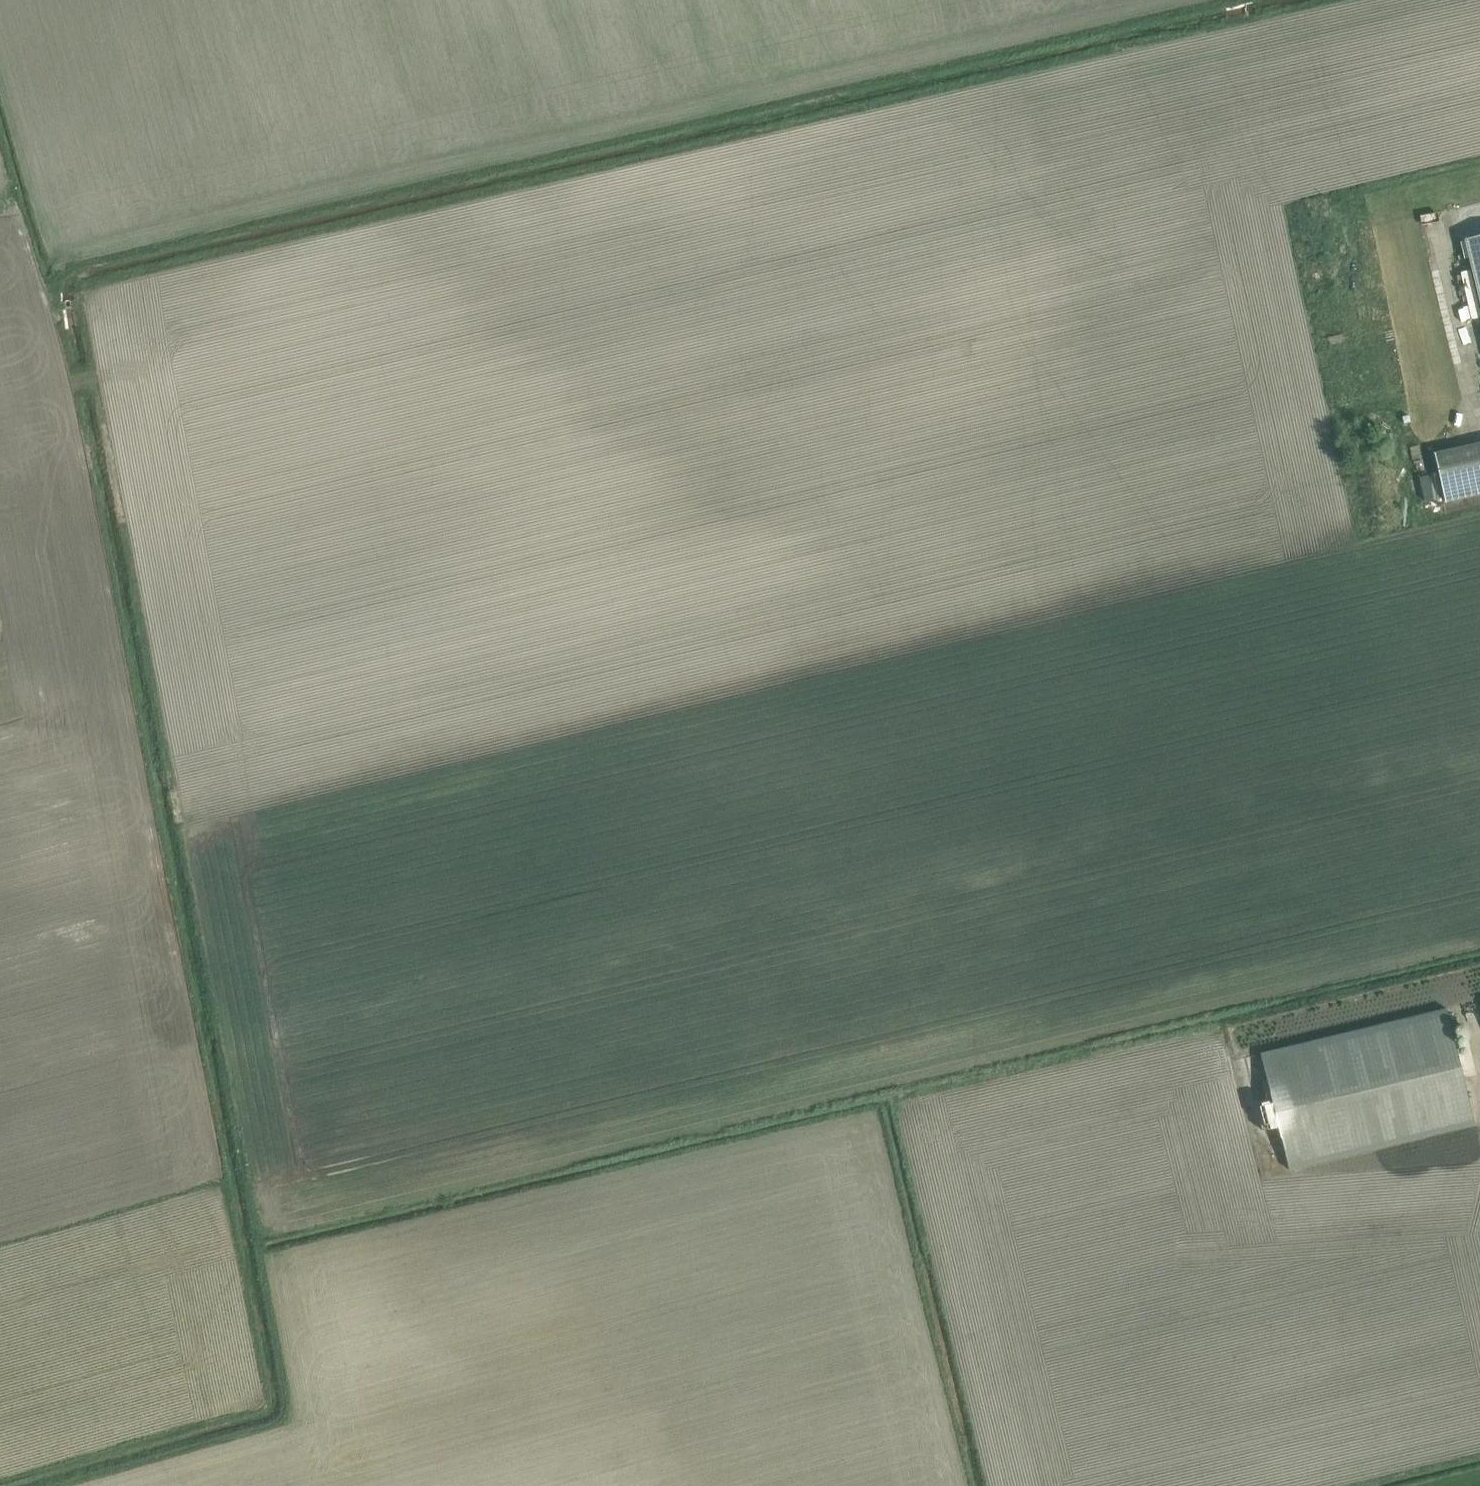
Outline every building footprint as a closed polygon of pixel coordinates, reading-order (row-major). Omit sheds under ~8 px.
[(1464,238),(1479,302),(1479,234),(1464,238)] [(1479,494),(1479,443),(1436,453),(1447,502),(1479,494)] [(1430,474),(1419,476),(1424,501),(1435,499),(1430,474)] [(1290,1169),(1475,1125),(1447,1008),(1262,1052),(1273,1096),(1256,1101),(1263,1130),(1280,1125),(1290,1169)]
